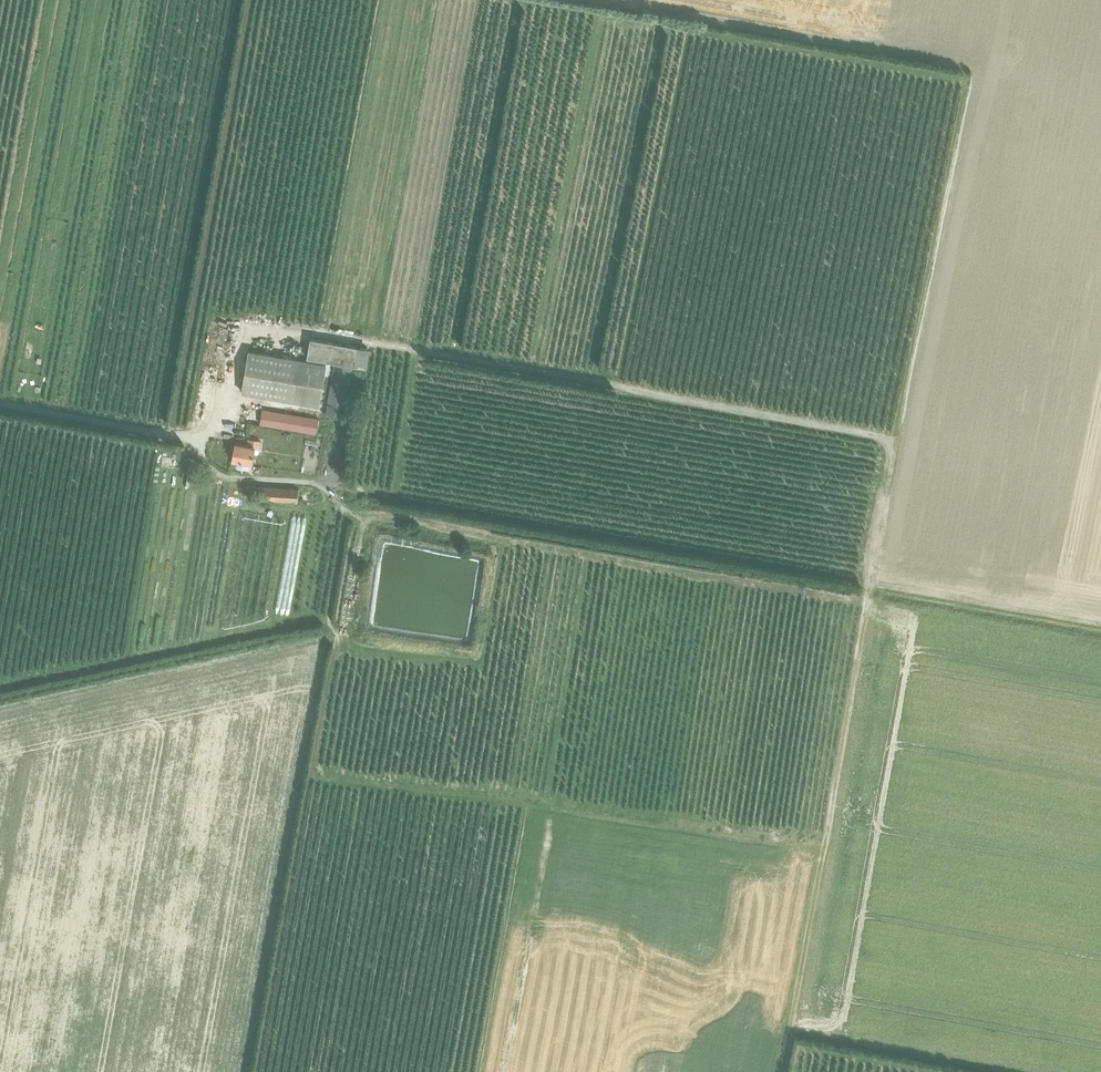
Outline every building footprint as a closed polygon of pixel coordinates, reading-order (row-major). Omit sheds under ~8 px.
[(310,339),(307,357),(335,362),(326,412),(343,415),(352,365),(366,367),(369,349),(310,339)] [(325,363),(246,350),(240,392),(318,405),(325,363)] [(260,423),(283,427),(284,420),(269,418),(271,411),(262,410),(260,423)] [(283,427),(316,432),(318,419),(285,414),(284,420),(283,427)] [(260,450),(261,441),(248,439),(247,446),(235,444),(232,460),(252,463),(255,449),(260,450)] [(297,502),(299,489),(255,485),(253,498),(297,502)]
